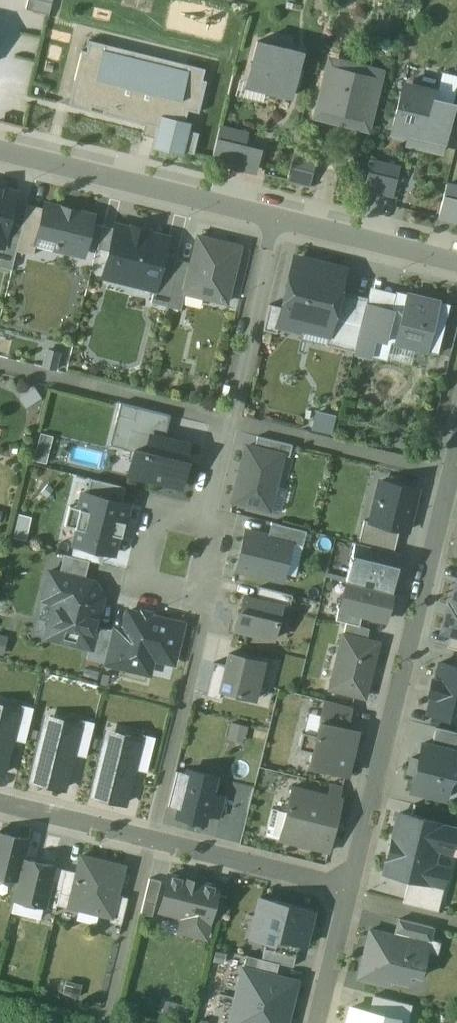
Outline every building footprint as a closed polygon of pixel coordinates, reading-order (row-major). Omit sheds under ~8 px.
[(26,10),(49,16),(52,0),(28,0),(26,10)] [(185,153),(194,155),(199,133),(190,131),(192,123),(185,122),(188,111),(199,114),(208,81),(203,80),(205,69),(187,65),(186,71),(105,52),(107,45),(89,40),(87,52),(82,51),(69,106),(157,128),(152,149),(184,157),(185,153)] [(302,53),(257,42),(247,86),(291,97),(302,53)] [(357,72),(328,65),(317,110),(346,117),(345,125),(368,131),(382,72),(359,66),(357,72)] [(438,93),(404,84),(393,129),(410,133),(407,144),(440,152),(442,152),(454,105),(436,100),(438,93)] [(254,168),(260,142),(220,133),(214,159),(254,168)] [(314,160),(295,155),(289,177),(309,182),(314,160)] [(398,170),(373,164),(367,189),(392,195),(398,170)] [(447,187),(439,218),(456,223),(456,189),(447,187)] [(3,247),(9,223),(16,193),(0,189),(0,246),(3,247)] [(93,216),(45,204),(44,209),(37,237),(38,238),(36,243),(84,255),(93,216)] [(44,209),(27,205),(22,226),(16,251),(33,256),(36,243),(38,238),(37,237),(44,209)] [(3,247),(0,246),(0,267),(12,270),(16,251),(22,226),(9,223),(3,247)] [(132,226),(131,229),(116,225),(115,229),(109,252),(105,268),(120,272),(118,279),(140,284),(141,277),(157,281),(158,281),(165,254),(169,238),(146,233),(147,229),(132,226)] [(115,229),(104,226),(98,249),(109,252),(115,229)] [(240,247),(198,237),(192,264),(186,286),(187,286),(186,293),(226,303),(240,247)] [(178,260),(178,257),(165,254),(158,281),(157,281),(151,303),(167,307),(178,260)] [(345,271),(295,259),(283,309),(279,322),(329,335),(340,292),(345,271)] [(178,260),(167,307),(181,311),(186,293),(187,286),(186,286),(192,264),(178,260)] [(368,299),(340,292),(329,335),(326,348),(354,355),(354,353),(366,305),(368,299)] [(421,297),(408,294),(408,295),(396,292),(391,311),(387,329),(377,326),(374,339),(438,355),(451,305),(421,297)] [(279,322),(283,309),(270,305),(263,331),(276,334),(279,322)] [(391,311),(366,305),(354,353),(369,357),(374,339),(377,326),(387,329),(391,311)] [(55,369),(59,354),(47,351),(43,366),(55,369)] [(29,404),(41,396),(34,387),(23,394),(29,404)] [(121,404),(111,446),(135,452),(140,432),(166,439),(172,417),(121,404)] [(338,415),(318,411),(314,427),(334,432),(338,415)] [(443,429),(437,428),(434,439),(440,440),(443,429)] [(135,452),(129,475),(181,489),(188,463),(185,462),(189,445),(166,439),(140,432),(135,452)] [(292,446),(257,437),(255,449),(282,455),(290,457),(292,446)] [(255,449),(247,447),(234,501),(269,510),(282,455),(255,449)] [(397,479),(392,478),(387,481),(386,483),(381,481),(371,523),(400,529),(407,531),(417,490),(400,486),(400,484),(397,479)] [(91,479),(87,494),(122,503),(126,487),(91,479)] [(75,528),(78,528),(74,545),(115,554),(119,536),(122,537),(130,504),(122,503),(87,494),(83,493),(75,528)] [(18,514),(14,536),(24,538),(28,516),(18,514)] [(400,529),(371,523),(365,521),(360,544),(394,553),(400,529)] [(306,532),(272,523),(269,537),(292,543),(303,546),(306,532)] [(269,537),(247,532),(238,570),(282,581),(292,543),(269,537)] [(394,553),(360,544),(355,543),(346,583),(348,583),(392,594),(402,555),(394,553)] [(89,561),(64,555),(59,574),(84,580),(89,561)] [(59,574),(49,571),(42,599),(55,603),(47,637),(89,648),(91,648),(96,626),(103,597),(95,583),(84,580),(59,574)] [(392,594),(348,583),(342,610),(362,615),(386,621),(392,594)] [(451,609),(455,610),(453,617),(447,616),(443,633),(451,635),(456,636),(456,587),(451,609)] [(256,599),(244,597),(241,612),(240,612),(235,630),(274,640),(282,607),(290,609),(293,596),(259,588),(256,599)] [(342,610),(339,609),(336,621),(346,624),(360,627),(362,615),(342,610)] [(183,625),(128,611),(124,630),(124,631),(116,666),(140,672),(142,662),(149,658),(173,663),(183,625)] [(360,627),(346,624),(344,635),(367,641),(370,629),(360,627)] [(96,626),(91,648),(89,648),(86,659),(103,663),(104,663),(111,630),(96,626)] [(124,631),(112,628),(111,630),(104,663),(116,666),(124,631)] [(367,641),(344,635),(330,689),(365,698),(378,644),(367,641)] [(451,635),(448,648),(456,651),(456,636),(451,635)] [(264,662),(245,657),(245,658),(229,654),(226,666),(214,663),(206,697),(219,700),(221,692),(255,700),(264,662)] [(440,663),(436,681),(432,680),(428,694),(433,695),(428,713),(456,720),(456,667),(455,666),(440,663)] [(352,707),(325,701),(320,722),(347,728),(352,707)] [(33,708),(19,704),(17,712),(18,712),(11,739),(25,743),(33,708)] [(0,714),(0,773),(3,774),(11,739),(18,712),(17,712),(3,708),(2,714),(0,714)] [(79,727),(72,754),(86,758),(94,723),(80,719),(78,727),(79,727)] [(347,728),(320,722),(316,736),(303,732),(298,750),(312,753),(309,767),(348,776),(358,731),(347,728)] [(63,729),(44,725),(31,781),(64,789),(72,754),(79,727),(78,727),(64,723),(63,729)] [(436,728),(432,746),(453,751),(453,753),(456,754),(456,733),(436,728)] [(155,738),(141,734),(139,741),(140,742),(133,769),(147,773),(155,738)] [(124,744),(105,740),(92,796),(125,804),(133,769),(140,742),(139,741),(125,738),(124,744)] [(423,744),(420,759),(413,758),(409,774),(415,776),(412,791),(445,799),(449,786),(455,787),(456,778),(456,767),(449,765),(453,753),(453,751),(432,746),(423,744)] [(216,777),(189,770),(188,774),(189,774),(180,809),(178,817),(204,823),(216,777)] [(188,774),(176,771),(167,806),(180,809),(189,774),(188,774)] [(343,787),(330,784),(327,796),(340,799),(343,787)] [(327,796),(292,787),(280,840),(329,852),(342,799),(327,796)] [(399,813),(385,874),(409,880),(428,884),(429,883),(437,849),(452,853),(456,834),(456,830),(443,826),(443,824),(399,813)] [(0,834),(0,875),(18,879),(23,860),(28,840),(0,834)] [(124,867),(81,857),(77,873),(69,906),(111,917),(117,895),(124,867)] [(54,867),(23,860),(18,879),(13,899),(44,906),(47,895),(54,867)] [(65,870),(54,867),(47,895),(59,898),(65,870)] [(77,873),(66,870),(59,898),(57,905),(69,908),(69,906),(77,873)] [(217,887),(169,876),(160,911),(171,913),(177,910),(183,920),(180,931),(205,937),(210,918),(216,895),(217,887)] [(161,882),(150,879),(141,914),(152,917),(161,882)] [(428,884),(409,880),(403,903),(438,912),(444,887),(429,883),(428,884)] [(128,898),(117,895),(111,917),(110,923),(121,925),(128,898)] [(227,897),(216,895),(210,918),(222,921),(227,897)] [(314,910),(261,897),(250,939),(266,943),(273,945),(274,939),(299,945),(306,947),(314,910)] [(433,927),(400,919),(395,936),(395,937),(429,945),(433,927)] [(395,936),(370,930),(358,978),(389,986),(390,980),(408,985),(410,975),(421,977),(429,945),(395,937),(395,936)] [(294,968),(298,951),(299,945),(274,939),(273,945),(266,943),(262,960),(279,964),(294,968)] [(247,956),(244,968),(276,977),(279,964),(262,960),(247,956)] [(244,968),(236,998),(290,1012),(298,982),(276,977),(244,968)] [(67,983),(64,993),(79,997),(82,987),(67,983)] [(375,995),(370,1013),(398,1019),(397,1022),(403,1022),(405,1022),(409,1004),(375,995)] [(230,1022),(287,1022),(290,1012),(236,998),(230,1022)] [(165,1001),(162,1013),(185,1019),(188,1007),(165,1001)] [(351,1008),(347,1022),(397,1022),(398,1019),(370,1013),(351,1008)]
